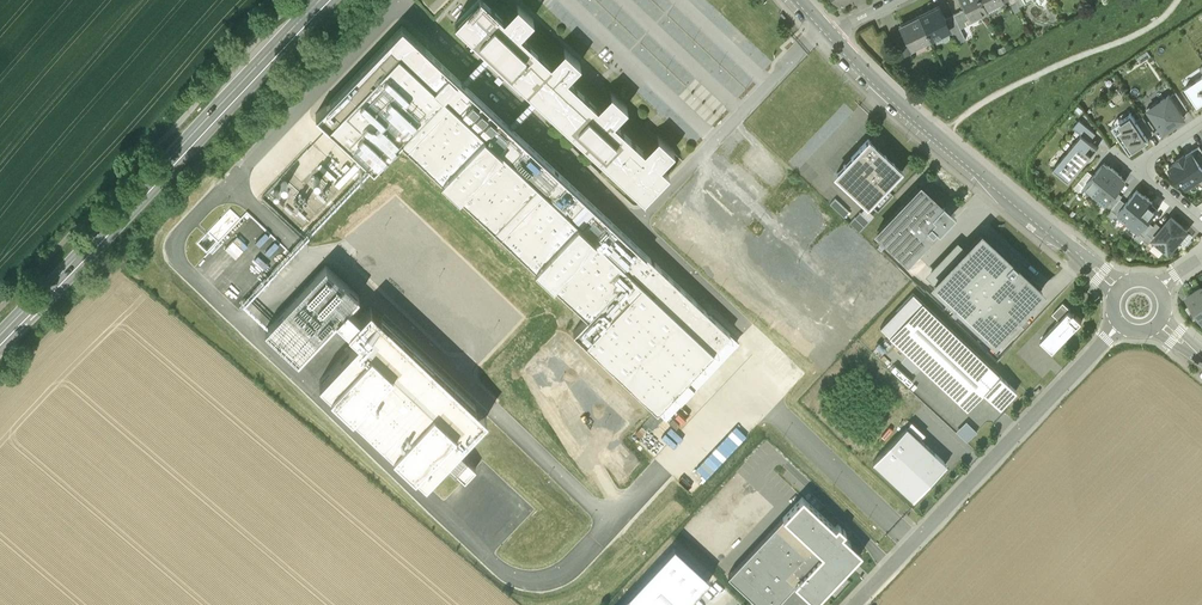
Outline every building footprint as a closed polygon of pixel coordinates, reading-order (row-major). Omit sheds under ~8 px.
[(550,62),(520,33),(533,19),(517,3),(503,18),(485,0),(475,0),(454,22),(479,45),(472,52),(519,97),(526,90),(644,201),(669,174),(660,166),(674,152),(658,136),(644,151),(614,122),(627,107),(611,92),(608,95),(597,106),(567,77),(577,67),(580,63),(564,48),(550,62)] [(964,8),(969,17),(977,13),(978,15),(987,10),(986,8),(982,0),(960,0),(964,8)] [(986,8),(1002,0),(982,0),(986,8)] [(936,6),(918,15),(930,39),(948,30),(943,20),(945,19),(945,18),(943,13),(940,15),(936,6)] [(964,8),(953,14),(960,27),(967,24),(965,19),(969,17),(964,8)] [(953,14),(945,18),(945,19),(957,43),(965,38),(960,27),(953,14)] [(918,15),(900,23),(905,32),(902,34),(905,39),(906,39),(908,38),(913,48),(930,39),(918,15)] [(730,335),(425,46),(402,24),(316,115),(374,170),(401,141),(587,317),(573,332),(657,411),(730,335)] [(902,34),(890,40),(894,47),(904,56),(912,52),(906,39),(905,39),(902,34)] [(1185,86),(1197,105),(1201,102),(1201,75),(1185,86)] [(1169,95),(1181,113),(1187,109),(1175,91),(1169,95)] [(1157,120),(1164,130),(1184,117),(1181,113),(1169,95),(1157,103),(1156,101),(1146,107),(1156,121),(1157,120)] [(1130,151),(1149,139),(1148,137),(1136,119),(1131,112),(1120,119),(1124,125),(1116,131),(1130,151)] [(1136,119),(1148,137),(1154,133),(1142,115),(1136,119)] [(1082,134),(1089,140),(1096,132),(1079,119),(1073,126),(1082,134)] [(1089,140),(1082,134),(1053,167),(1069,180),(1098,147),(1089,140)] [(878,148),(868,139),(859,148),(859,149),(836,174),(870,206),(903,172),(878,148)] [(1201,167),(1201,151),(1199,146),(1186,155),(1187,156),(1192,152),(1201,167)] [(1192,152),(1187,156),(1177,162),(1175,162),(1172,164),(1172,166),(1170,167),(1178,180),(1181,179),(1188,188),(1199,181),(1197,179),(1201,176),(1201,167),(1192,152)] [(1109,166),(1104,162),(1093,174),(1085,184),(1096,194),(1116,170),(1109,165),(1109,166)] [(355,165),(335,186),(339,190),(359,169),(355,165)] [(1085,184),(1093,174),(1088,170),(1074,186),(1079,190),(1085,184)] [(1117,191),(1126,180),(1121,176),(1122,175),(1116,170),(1096,194),(1107,203),(1117,191)] [(920,186),(877,232),(907,260),(936,230),(939,232),(944,226),(941,224),(950,214),(920,186)] [(328,187),(322,194),(324,196),(330,190),(328,187)] [(1118,212),(1129,222),(1149,198),(1145,195),(1144,196),(1137,190),(1126,202),(1118,212)] [(1123,195),(1117,191),(1107,203),(1106,204),(1111,209),(1121,198),(1123,195)] [(301,196),(293,204),(301,211),(308,203),(301,196)] [(1118,212),(1126,202),(1121,198),(1111,209),(1107,214),(1112,219),(1118,212)] [(1129,222),(1140,231),(1148,220),(1159,208),(1152,202),(1153,201),(1149,198),(1129,222)] [(240,221),(230,211),(207,235),(217,244),(240,221)] [(860,213),(850,223),(859,232),(869,222),(860,213)] [(1187,230),(1171,217),(1163,227),(1153,238),(1169,251),(1179,240),(1187,230)] [(1154,225),(1148,220),(1140,231),(1134,237),(1140,242),(1143,238),(1154,225)] [(1153,238),(1163,227),(1157,222),(1154,225),(1143,238),(1149,243),(1153,238)] [(1193,235),(1187,230),(1179,240),(1185,245),(1193,235)] [(934,283),(934,284),(994,342),(1042,291),(1016,267),(1018,265),(1012,260),(1010,261),(981,234),(946,271),(939,266),(931,274),(931,280),(934,283)] [(359,298),(326,267),(265,331),(298,363),(337,321),(359,341),(319,383),(426,484),(446,462),(464,480),(475,468),(457,451),(487,419),(370,308),(360,319),(349,309),(359,298)] [(1201,319),(1201,286),(1187,296),(1192,304),(1200,316),(1201,319)] [(999,375),(913,293),(879,327),(967,410),(983,392),(999,375)] [(1063,302),(1052,313),(1059,320),(1069,310),(1070,309),(1063,302)] [(1194,320),(1200,316),(1192,304),(1186,308),(1194,320)] [(1059,320),(1041,339),(1053,351),(1082,320),(1074,312),(1072,314),(1069,310),(1059,320)] [(999,375),(983,392),(1000,408),(1016,391),(999,375)] [(965,420),(955,431),(967,442),(977,430),(965,420)] [(906,426),(873,462),(913,499),(946,464),(906,426)] [(728,575),(759,604),(776,604),(795,584),(815,603),(862,553),(842,535),(846,531),(838,524),(835,527),(802,496),(728,575)] [(627,595),(618,604),(638,604),(627,595)]
